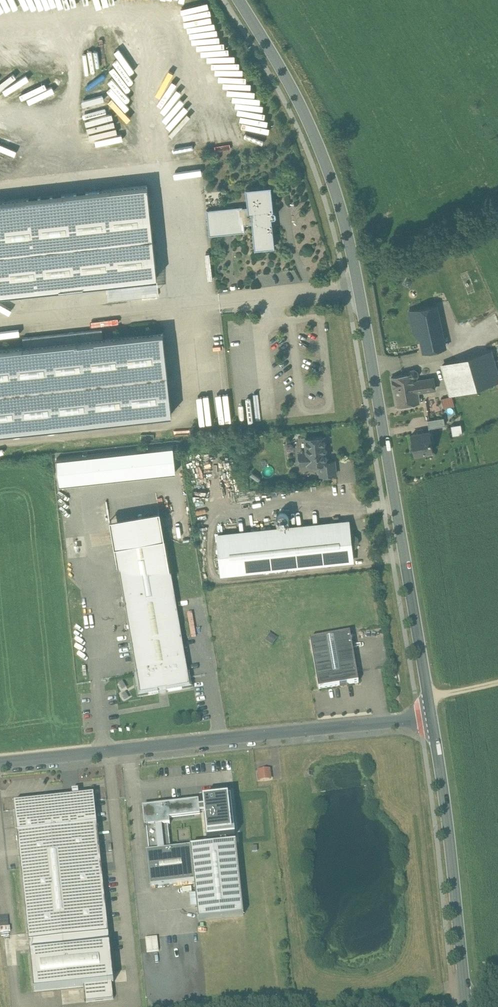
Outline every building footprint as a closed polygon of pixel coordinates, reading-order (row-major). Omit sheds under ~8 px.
[(0,200),(0,293),(157,276),(148,185),(0,200)] [(271,185),(246,187),(248,206),(243,206),(242,205),(207,209),(209,235),(245,231),(244,224),(252,223),(255,247),(275,245),(272,216),(275,216),(276,214),(276,211),(274,209),(271,185)] [(436,306),(415,311),(424,351),(445,346),(436,306)] [(172,413),(163,332),(103,338),(102,328),(23,336),(24,346),(0,349),(0,431),(172,413)] [(488,353),(479,356),(486,382),(496,380),(488,353)] [(479,356),(459,362),(467,388),(486,382),(479,356)] [(467,388),(459,362),(444,366),(451,393),(467,388)] [(415,373),(392,378),(397,406),(418,403),(417,392),(416,382),(415,373)] [(433,382),(419,384),(419,382),(416,382),(417,392),(434,390),(433,382)] [(453,402),(451,392),(440,394),(443,404),(453,402)] [(444,418),(428,420),(429,428),(445,426),(444,418)] [(452,426),(453,435),(463,433),(461,424),(452,426)] [(424,432),(417,433),(417,434),(411,435),(415,455),(424,453),(424,450),(432,448),(433,452),(430,432),(424,433),(424,432)] [(324,436),(305,438),(307,451),(305,451),(306,464),(319,463),(327,462),(327,461),(324,436)] [(59,482),(177,472),(175,446),(57,456),(59,482)] [(335,460),(327,461),(327,462),(319,463),(320,475),(336,473),(335,460)] [(160,510),(110,519),(114,544),(164,536),(160,510)] [(283,512),(281,512),(280,513),(279,514),(278,514),(277,515),(277,516),(277,517),(276,518),(277,520),(277,522),(279,523),(280,524),(281,524),(282,524),(283,524),(284,524),(286,524),(287,523),(288,522),(289,520),(289,519),(289,518),(289,517),(288,516),(288,515),(287,514),(286,513),(285,512),(283,512)] [(348,520),(218,534),(222,574),(352,560),(348,520)] [(164,536),(114,544),(137,674),(186,665),(164,536)] [(350,633),(310,639),(317,679),(357,672),(350,633)] [(186,665),(137,674),(140,696),(190,688),(186,665)] [(357,672),(317,679),(319,690),(359,683),(357,672)] [(269,771),(260,772),(261,782),(270,781),(269,771)] [(73,798),(15,805),(35,991),(85,986),(86,1002),(114,999),(112,983),(114,983),(94,796),(80,798),(79,791),(72,792),(73,798)] [(168,806),(143,809),(144,822),(145,829),(147,828),(149,853),(171,850),(168,826),(170,826),(170,821),(201,817),(199,803),(168,806)] [(236,843),(191,848),(195,882),(199,921),(244,916),(236,843)] [(149,853),(148,853),(151,887),(195,882),(191,848),(171,850),(149,853)] [(147,951),(159,950),(158,937),(146,938),(147,951)]
